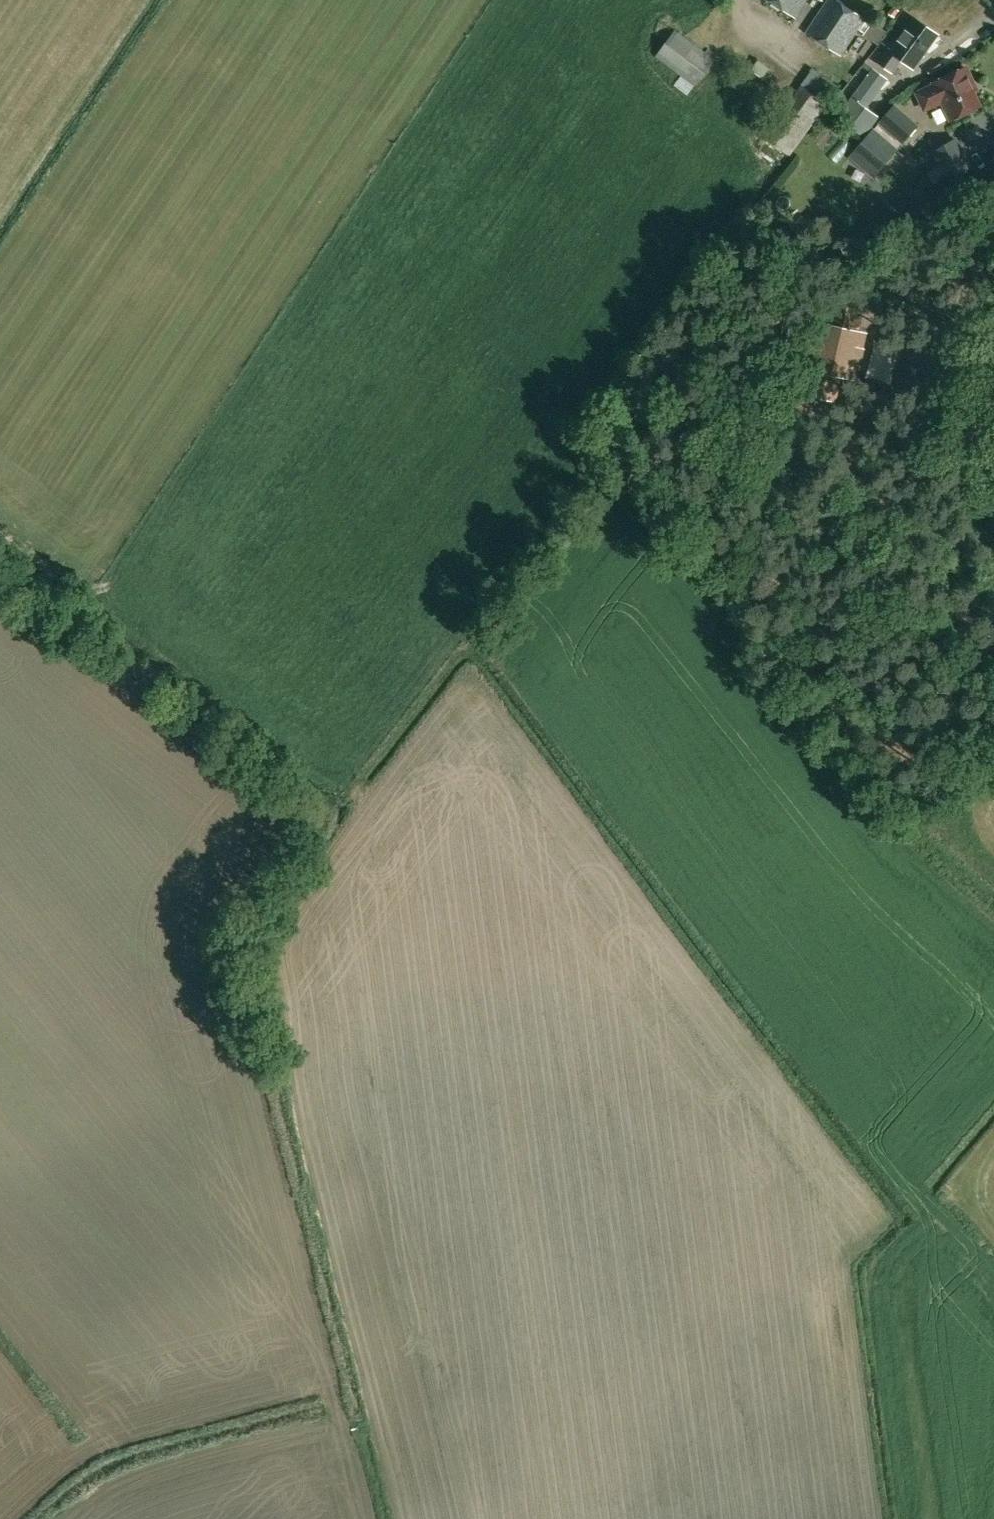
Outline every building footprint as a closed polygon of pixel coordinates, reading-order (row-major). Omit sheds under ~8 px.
[(795,15),(805,0),(772,0),(795,15)] [(837,0),(828,0),(807,32),(841,55),(865,19),(837,0)] [(892,72),(902,59),(913,67),(937,34),(915,19),(895,47),(891,43),(878,61),(892,72)] [(702,48),(676,29),(656,57),(680,76),(702,48)] [(715,58),(702,48),(680,76),(693,86),(715,58)] [(827,103),(839,87),(815,68),(801,85),(763,135),(789,155),(827,103)] [(881,117),(868,108),(889,79),(874,68),(838,116),(866,137),(881,117)] [(975,90),(965,68),(934,82),(935,86),(918,94),(925,108),(942,100),(951,120),(979,107),(972,92),(975,90)] [(897,103),(878,124),(903,144),(919,124),(897,103)] [(875,128),(848,157),(849,157),(873,178),(899,148),(875,128)] [(942,168),(931,174),(939,188),(974,168),(958,140),(934,154),(942,168)] [(788,346),(813,352),(803,394),(835,401),(841,375),(854,378),(864,334),(850,331),(857,301),(839,297),(832,326),(820,323),(818,333),(792,327),(788,346)]
